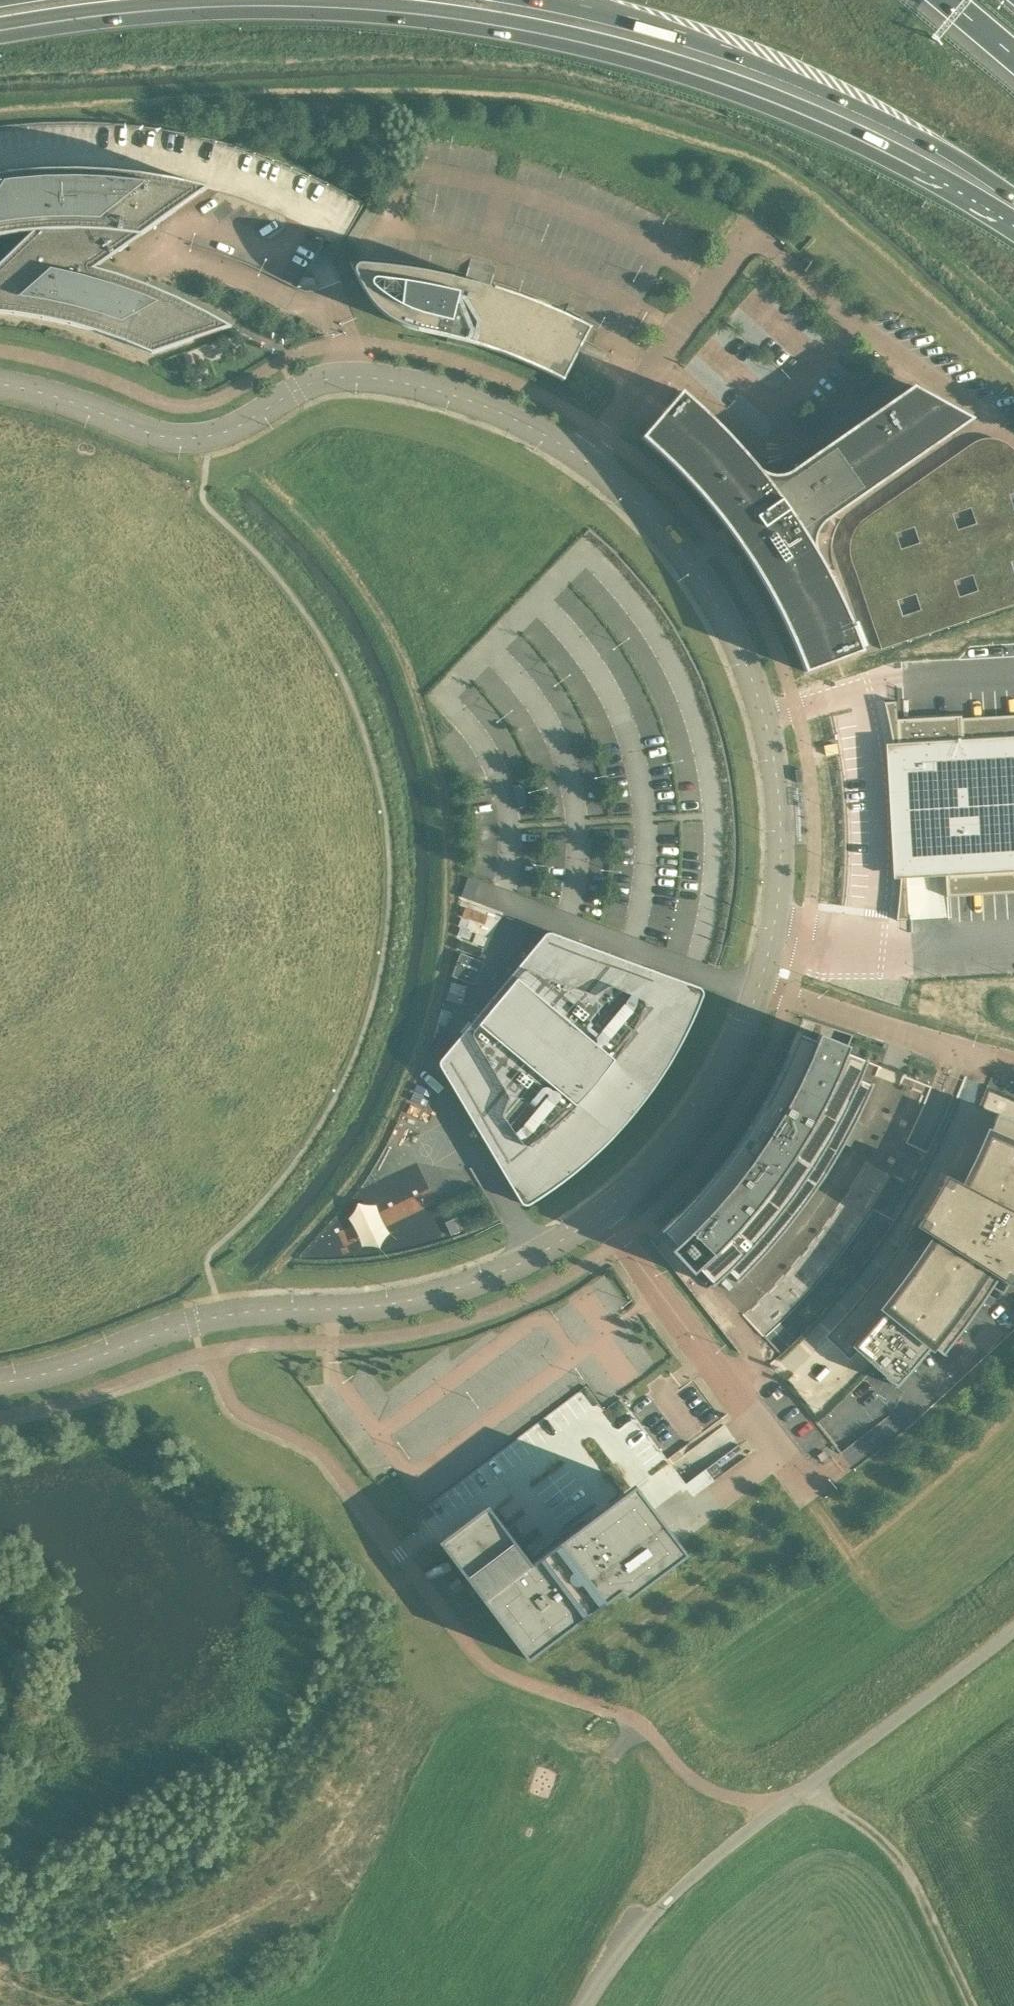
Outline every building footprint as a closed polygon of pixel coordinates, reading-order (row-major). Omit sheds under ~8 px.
[(141,236),(209,188),(205,187),(173,179),(141,174),(109,170),(76,169),(44,170),(11,173),(0,174),(0,236),(19,234),(34,232),(0,265),(0,312),(7,313),(29,316),(50,320),(64,323),(78,327),(91,330),(105,335),(119,340),(132,345),(152,354),(231,327),(213,316),(192,305),(178,298),(163,291),(140,282),(125,277),(112,272),(95,268),(141,236)] [(474,349),(476,345),(492,350),(507,356),(523,362),(563,381),(590,328),(577,321),(559,313),(539,304),(519,296),(498,290),(488,286),(467,281),(450,276),(429,272),(407,269),(386,266),(362,264),(350,263),(364,290),(368,297),(372,302),(376,308),(382,313),(387,317),(393,321),(399,324),(406,327),(413,330),(420,331),(441,336),(447,337),(446,342),(474,349)] [(825,522),(949,436),(974,419),(973,418),(914,386),(792,471),(789,473),(785,474),(779,475),(774,475),(769,474),(764,472),(760,469),(756,465),(746,453),(731,437),(712,418),(693,400),(683,391),(643,438),(653,446),(657,450),(676,469),(690,483),(699,493),(704,499),(708,504),(717,515),(726,526),(736,540),(750,561),(751,562),(754,566),(769,593),(783,619),(795,645),(806,672),(863,651),(852,624),(839,593),(829,573),(825,566),(819,555),(817,551),(816,545),(816,539),(817,534),(818,531),(819,532),(820,532),(821,533),(822,533),(823,533),(824,532),(826,532),(826,531),(827,530),(828,528),(828,527),(828,526),(828,525),(827,524),(826,522),(825,522)] [(1013,605),(1013,461),(992,444),(835,535),(831,549),(831,558),(879,651),(1013,605)] [(884,702),(887,713),(889,724),(897,724),(899,756),(895,756),(897,771),(898,786),(900,800),(901,817),(901,831),(901,846),(901,862),(900,878),(904,878),(903,864),(907,863),(904,811),(942,809),(945,875),(1013,872),(1013,736),(962,739),(961,717),(961,716),(897,719),(896,701),(884,702)] [(479,881),(467,877),(460,896),(472,900),(479,881)] [(441,1067),(521,1203),(522,1203),(523,1204),(525,1204),(526,1205),(527,1205),(528,1204),(529,1204),(530,1203),(594,1154),(649,1094),(680,1047),(703,995),(703,994),(703,992),(703,991),(703,990),(702,990),(702,989),(701,989),(550,932),(549,932),(548,933),(546,933),(441,1060),(440,1061),(440,1062),(440,1063),(440,1064),(440,1065),(440,1066),(441,1067)] [(460,953),(451,976),(474,985),(483,962),(460,953)] [(663,1231),(676,1245),(671,1250),(693,1273),(699,1268),(712,1282),(710,1283),(712,1285),(728,1270),(736,1279),(735,1280),(737,1282),(752,1266),(749,1263),(759,1253),(781,1228),(801,1202),(820,1174),(838,1145),(851,1120),(860,1101),(864,1103),(873,1083),(871,1082),(870,1084),(859,1079),(867,1059),(865,1058),(864,1059),(846,1052),(849,1046),(819,1034),(816,1040),(799,1033),(799,1032),(797,1031),(788,1052),(779,1072),(771,1087),(754,1117),(746,1130),(735,1146),(718,1169),(707,1182),(696,1195),(682,1209),(660,1230),(662,1232),(663,1231)] [(997,1113),(994,1120),(990,1130),(985,1142),(982,1149),(978,1158),(973,1168),(965,1184),(946,1174),(939,1187),(932,1199),(925,1211),(920,1219),(916,1217),(911,1226),(905,1234),(897,1246),(885,1263),(879,1271),(873,1279),(867,1287),(861,1294),(848,1310),(838,1321),(824,1336),(849,1359),(857,1350),(896,1386),(932,1346),(943,1355),(951,1345),(958,1335),(964,1327),(971,1317),(979,1306),(986,1296),(998,1277),(1010,1285),(1013,1279),(1013,1119),(997,1113)] [(360,1235),(437,1205),(426,1175),(380,1193),(383,1202),(351,1214),(354,1222),(338,1228),(344,1243),(360,1236),(360,1235)] [(456,1217),(445,1222),(450,1234),(462,1229),(456,1217)] [(635,1484),(603,1508),(531,1562),(488,1504),(439,1541),(443,1547),(528,1659),(620,1590),(627,1600),(687,1554),(635,1484)]
